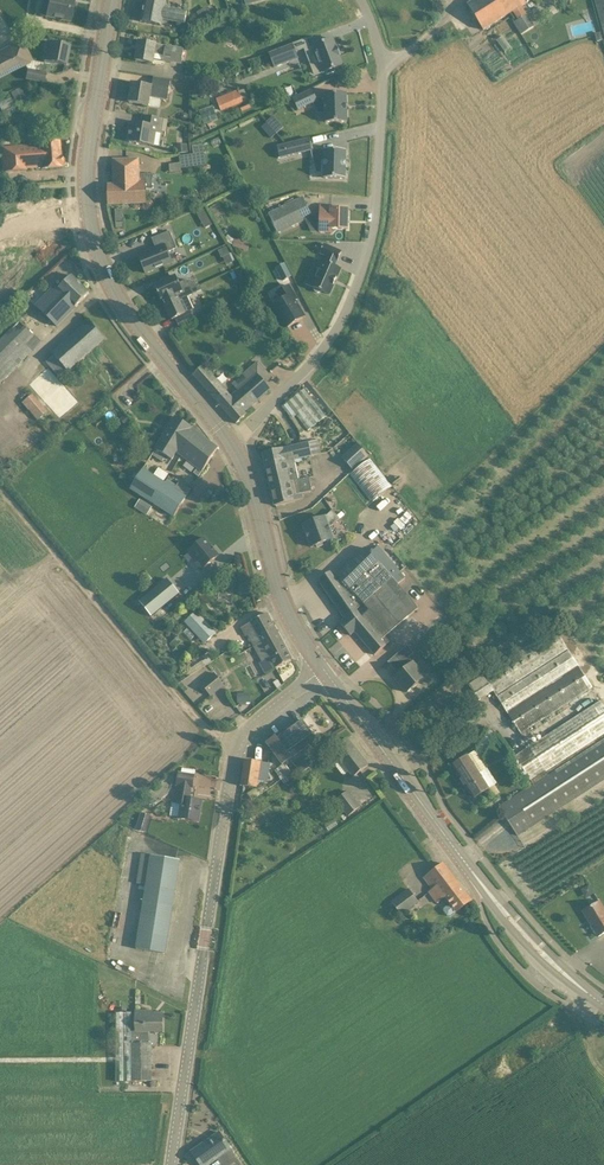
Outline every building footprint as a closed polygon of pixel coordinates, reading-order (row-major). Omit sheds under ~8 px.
[(58,19),(70,21),(74,1),(69,0),(50,0),(50,3),(43,1),(40,15),(58,19)] [(154,24),(163,26),(164,20),(186,24),(188,12),(167,8),(168,2),(158,1),(155,0),(146,0),(142,22),(154,24)] [(513,12),(522,6),(531,0),(476,0),(468,5),(484,30),(513,12)] [(603,38),(603,0),(595,0),(603,38)] [(527,14),(518,20),(513,23),(520,36),(534,26),(527,14)] [(338,48),(337,48),(334,39),(314,47),(316,52),(307,56),(312,68),(320,64),(324,73),(326,72),(327,75),(336,72),(335,69),(344,65),(340,57),(341,56),(338,48)] [(0,52),(0,78),(33,62),(22,41),(0,52)] [(165,61),(174,63),(181,64),(183,49),(151,44),(139,42),(136,61),(154,64),(156,54),(166,56),(165,61)] [(66,65),(70,47),(47,43),(43,61),(66,65)] [(299,58),(293,44),(269,53),(274,67),(299,58)] [(27,69),(25,80),(44,83),(46,72),(27,69)] [(151,96),(160,98),(167,99),(170,80),(152,77),(151,86),(144,85),(133,83),(129,103),(141,105),(150,106),(151,96)] [(21,88),(11,93),(16,101),(25,96),(21,88)] [(221,111),(243,103),(249,100),(245,90),(239,92),(238,90),(216,99),(221,111)] [(313,90),(293,99),(298,110),(318,101),(313,90)] [(347,122),(346,93),(325,94),(326,122),(347,122)] [(271,128),(278,121),(274,116),(267,122),(267,123),(271,128)] [(129,142),(140,144),(153,146),(155,133),(160,133),(163,119),(148,117),(147,125),(132,123),(129,142)] [(271,138),(277,134),(271,128),(267,123),(262,127),(271,138)] [(313,150),(311,138),(284,145),(287,157),(311,151),(313,150)] [(59,142),(47,143),(40,142),(40,144),(1,147),(2,160),(3,172),(27,170),(27,168),(42,167),(42,169),(63,167),(63,165),(65,164),(65,159),(62,158),(62,156),(61,156),(59,142)] [(189,152),(188,144),(177,145),(178,153),(189,152)] [(182,166),(204,165),(203,144),(193,145),(194,154),(182,155),(182,166)] [(325,161),(324,173),(324,178),(340,179),(345,179),(346,150),(325,150),(317,150),(317,160),(325,161)] [(151,175),(140,175),(140,160),(126,160),(114,160),(114,185),(108,185),(109,205),(121,204),(147,205),(147,189),(152,189),(151,175)] [(279,234),(312,218),(303,198),(269,213),(279,234)] [(337,209),(320,208),(319,233),(331,234),(331,229),(336,229),(348,229),(349,209),(337,209)] [(200,220),(208,216),(204,209),(197,213),(200,220)] [(177,248),(170,232),(152,239),(156,249),(139,256),(146,273),(172,262),(168,252),(177,248)] [(233,245),(235,240),(229,235),(226,240),(233,245)] [(235,239),(235,240),(233,245),(233,247),(239,248),(241,241),(235,239)] [(317,292),(319,291),(326,294),(338,268),(331,266),(333,260),(335,261),(338,252),(321,244),(317,253),(325,256),(322,262),(320,261),(309,287),(311,288),(311,290),(312,292),(315,293),(317,292)] [(227,248),(218,251),(222,258),(223,258),(230,254),(227,248)] [(291,276),(285,264),(277,268),(283,281),(291,276)] [(55,287),(46,295),(36,306),(56,326),(81,301),(90,293),(72,276),(58,290),(55,287)] [(176,276),(155,286),(161,300),(190,287),(187,280),(180,283),(176,276)] [(274,305),(288,328),(305,317),(296,301),(298,300),(289,286),(277,293),(282,301),(274,305)] [(172,320),(185,314),(179,301),(194,294),(192,289),(190,287),(161,300),(162,300),(163,300),(166,305),(172,320)] [(89,321),(53,353),(54,355),(47,361),(61,378),(69,371),(105,339),(89,321)] [(0,340),(0,370),(34,336),(19,322),(14,326),(9,331),(0,340)] [(196,373),(193,375),(236,424),(247,415),(245,412),(271,389),(266,383),(252,368),(233,385),(239,391),(232,397),(204,366),(202,367),(198,371),(196,373)] [(303,423),(307,429),(325,418),(307,388),(283,403),(298,426),(303,423)] [(49,412),(41,403),(30,412),(38,421),(49,412)] [(129,421),(124,415),(120,419),(125,424),(129,421)] [(186,448),(197,431),(192,428),(192,427),(176,417),(169,427),(155,449),(156,450),(166,456),(173,460),(177,454),(181,456),(187,448),(186,448)] [(211,458),(217,449),(218,448),(215,446),(197,431),(186,448),(187,448),(181,456),(199,468),(195,474),(200,477),(211,458)] [(263,453),(266,466),(291,461),(294,460),(320,454),(317,440),(263,453)] [(342,459),(353,471),(368,457),(358,445),(342,459)] [(166,456),(156,450),(153,456),(162,461),(166,456)] [(373,501),(393,484),(370,457),(350,473),(373,501)] [(291,461),(266,466),(275,506),(295,502),(295,501),(304,499),(302,494),(312,492),(309,478),(299,480),(294,460),(291,461)] [(187,497),(175,489),(176,487),(167,481),(165,483),(143,470),(130,490),(172,516),(175,517),(187,497)] [(153,507),(140,499),(135,507),(148,515),(153,507)] [(326,517),(308,524),(303,525),(305,530),(311,547),(317,545),(318,547),(323,545),(322,543),(334,539),(330,528),(340,519),(333,510),(326,517)] [(219,556),(204,538),(190,550),(199,561),(196,564),(201,571),(219,556)] [(345,619),(340,623),(351,636),(355,632),(375,655),(390,642),(386,637),(419,609),(398,585),(405,579),(379,548),(372,555),(365,548),(337,576),(338,576),(335,579),(331,572),(318,580),(345,619)] [(153,617),(180,595),(168,580),(141,602),(153,617)] [(205,645),(216,633),(197,611),(185,623),(205,645)] [(256,646),(278,633),(267,613),(257,619),(251,622),(255,631),(249,634),(256,646)] [(532,733),(529,728),(592,687),(555,629),(469,685),(479,700),(493,691),(524,738),(532,733)] [(276,668),(292,659),(278,633),(256,646),(264,661),(270,658),(276,668)] [(178,637),(173,641),(178,646),(182,642),(178,637)] [(408,646),(392,659),(390,661),(401,674),(395,679),(396,680),(395,681),(400,687),(401,686),(407,693),(425,677),(409,657),(414,653),(408,646)] [(211,696),(224,686),(214,673),(201,684),(211,696)] [(534,785),(499,808),(517,836),(603,779),(603,705),(601,700),(515,756),(534,785)] [(266,743),(275,754),(283,765),(275,771),(280,779),(279,780),(280,782),(292,774),(284,764),(291,758),(292,758),(293,760),(295,759),(294,757),(317,740),(303,720),(278,739),(276,736),(266,743)] [(347,738),(332,750),(353,777),(354,776),(355,776),(368,765),(347,738)] [(487,768),(486,769),(476,752),(475,751),(468,756),(452,766),(474,799),(497,783),(487,768)] [(312,754),(295,765),(301,774),(318,762),(312,754)] [(267,780),(269,763),(261,762),(257,762),(245,760),(241,786),(253,788),(257,788),(259,779),(267,780)] [(182,804),(180,818),(198,821),(202,800),(189,798),(191,787),(193,787),(195,776),(179,774),(177,784),(180,785),(178,803),(182,804)] [(348,817),(360,807),(348,791),(336,801),(348,817)] [(152,816),(141,813),(136,829),(147,832),(152,816)] [(169,858),(151,856),(146,887),(137,949),(166,954),(181,860),(169,858)] [(428,892),(437,904),(445,898),(450,904),(444,908),(444,911),(448,916),(451,917),(462,908),(472,901),(443,864),(434,871),(425,878),(433,889),(428,892)] [(409,889),(392,902),(401,916),(418,903),(409,889)] [(600,902),(584,911),(599,937),(603,934),(603,909),(600,902)] [(136,1013),(136,1031),(131,1031),(131,1013),(116,1013),(117,1081),(151,1081),(151,1043),(149,1043),(149,1031),(163,1031),(163,1014),(150,1014),(150,1011),(138,1011),(136,1013)] [(192,1152),(201,1164),(242,1164),(231,1149),(226,1142),(220,1132),(192,1152)]
